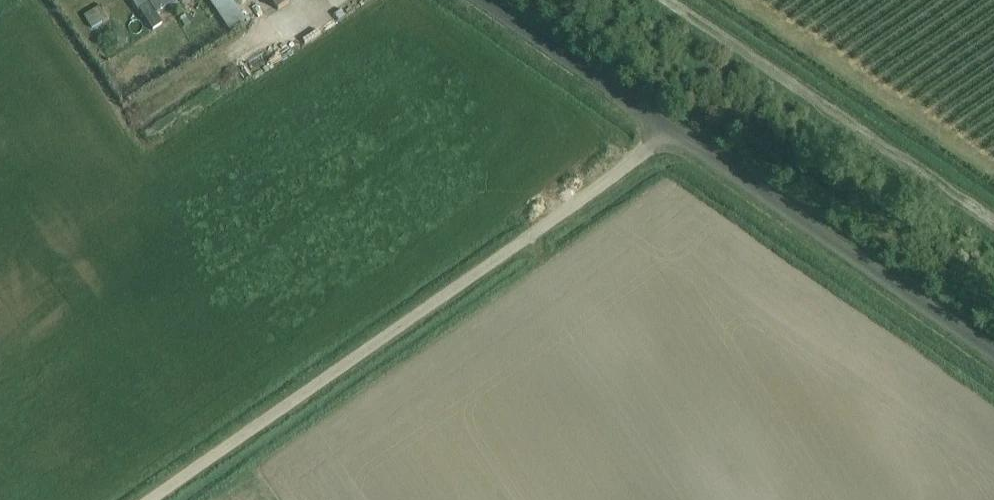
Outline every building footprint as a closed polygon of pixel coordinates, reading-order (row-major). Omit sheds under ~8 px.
[(130,2),(136,12),(138,11),(148,4),(145,0),(132,0),(130,2)] [(148,4),(138,11),(151,32),(161,25),(155,15),(176,2),(175,0),(145,0),(148,4)] [(208,1),(215,11),(231,1),(230,0),(210,0),(208,1)] [(277,11),(293,0),(269,0),(277,11)] [(73,11),(81,26),(87,23),(98,44),(118,34),(107,13),(99,17),(91,2),(73,11)] [(529,211),(534,222),(548,215),(543,205),(529,211)]
